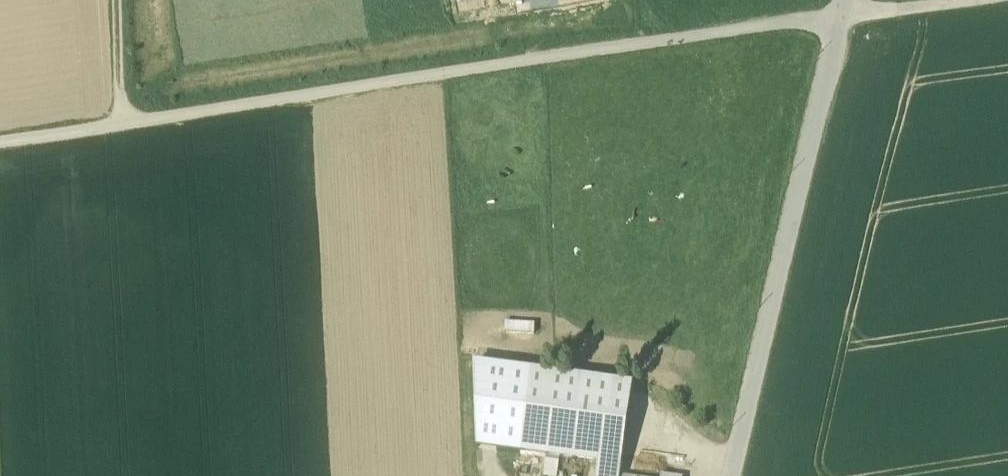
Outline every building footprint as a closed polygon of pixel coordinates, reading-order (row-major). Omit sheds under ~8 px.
[(632,387),(475,366),(477,448),(519,454),(599,464),(597,475),(620,475),(632,387)]
